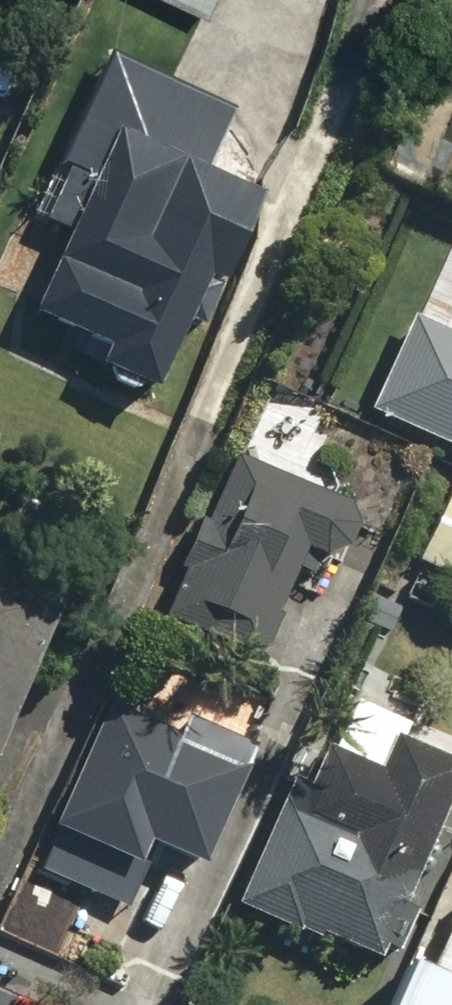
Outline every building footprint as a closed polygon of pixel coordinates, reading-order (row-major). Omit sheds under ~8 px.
[(205,19),(214,0),(166,0),(205,19)] [(237,109),(110,51),(58,165),(67,169),(43,223),(67,234),(29,316),(104,350),(95,370),(157,399),(190,327),(204,333),(221,296),(207,290),(210,283),(224,290),(266,198),(208,172),(237,109)] [(416,318),(372,410),(451,449),(451,335),(416,318)] [(182,572),(161,623),(263,665),(283,619),(279,617),(289,593),(309,601),(325,562),(330,564),(344,554),(355,528),(348,504),(239,458),(238,457),(211,520),(202,516),(179,570),(182,572)] [(419,560),(451,577),(451,495),(419,560)] [(66,600),(0,572),(0,752),(66,600)] [(108,702),(54,831),(142,868),(151,847),(206,870),(258,746),(187,717),(180,732),(108,702)] [(451,802),(451,759),(398,735),(382,769),(329,745),(311,786),(296,779),(238,908),(300,936),(300,934),(320,943),(322,938),(380,964),(451,802)] [(390,1004),(451,1004),(451,901),(443,897),(390,1004)]
